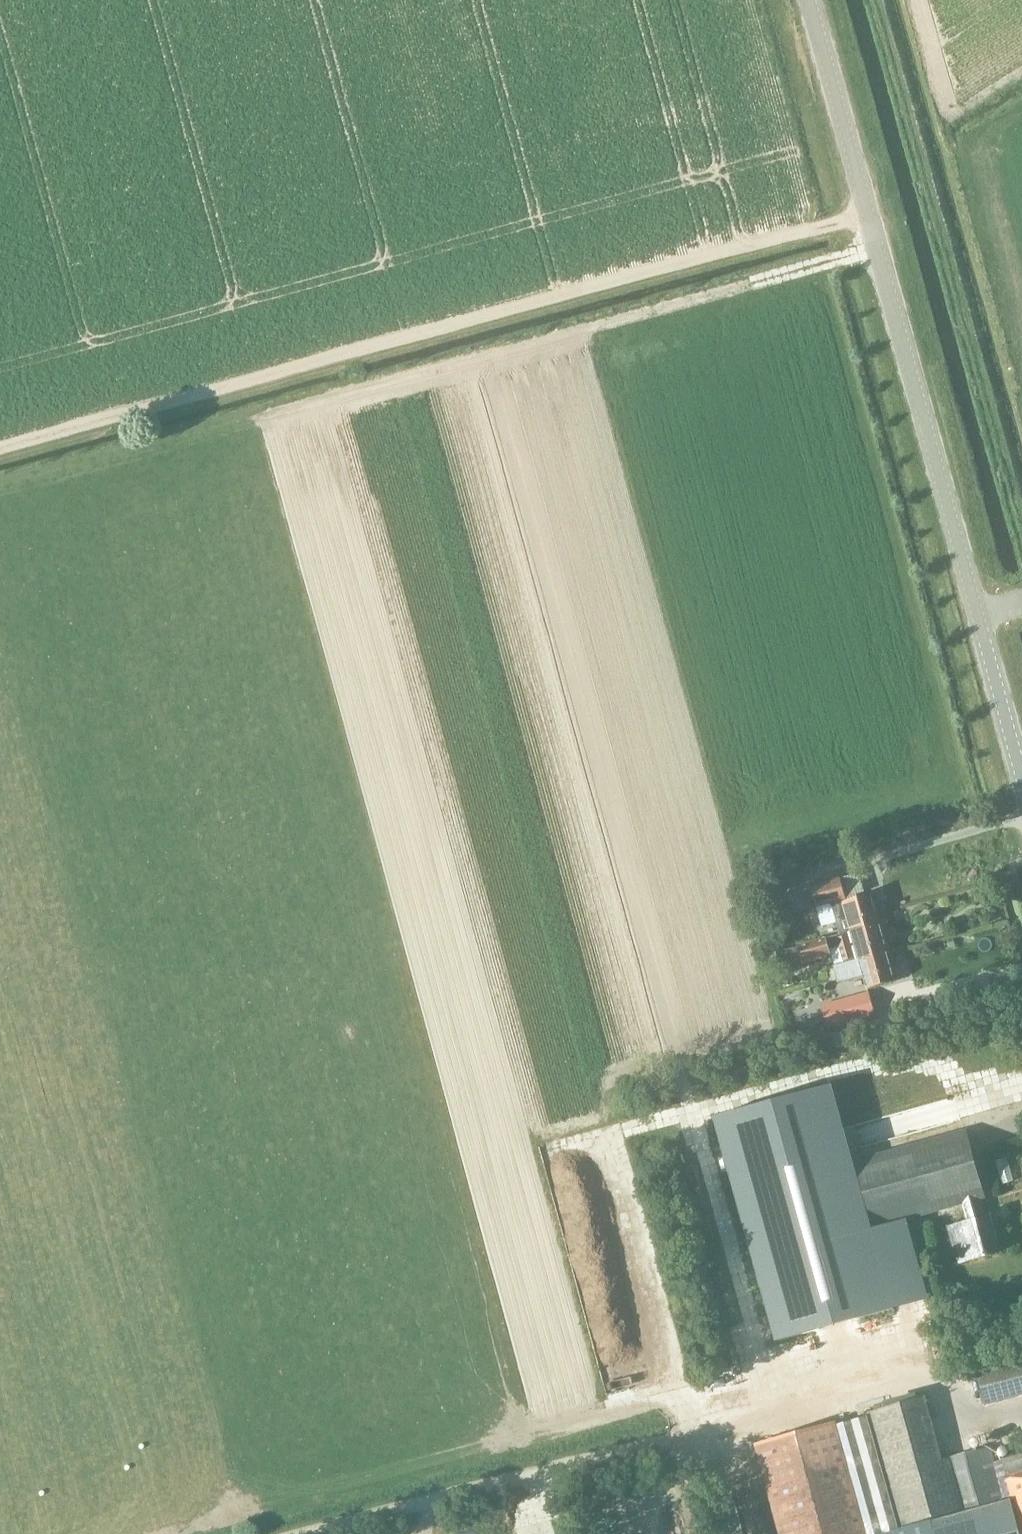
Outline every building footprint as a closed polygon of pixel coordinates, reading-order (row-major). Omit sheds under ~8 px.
[(872,895),(845,902),(838,878),(809,887),(815,907),(830,903),(838,933),(839,934),(879,923),(872,895)] [(844,964),(887,952),(879,923),(839,934),(838,933),(796,945),(800,961),(829,953),(827,947),(838,944),(843,962),(844,964)] [(844,964),(843,962),(832,965),(836,981),(862,974),(866,987),(865,987),(866,988),(896,980),(895,979),(887,952),(844,964)] [(874,1015),(868,992),(821,1004),(827,1028),(874,1015)] [(874,1228),(856,1161),(852,1162),(830,1085),(714,1118),(776,1341),(892,1309),(870,1229),(874,1228)] [(957,1099),(932,1101),(933,1113),(958,1111),(957,1099)] [(966,1131),(856,1161),(874,1228),(962,1204),(967,1222),(985,1217),(980,1199),(984,1198),(966,1131)] [(985,1217),(967,1222),(949,1227),(949,1228),(953,1227),(962,1260),(951,1263),(951,1264),(999,1251),(989,1216),(985,1217)] [(976,1366),(987,1405),(1021,1395),(1021,1354),(976,1366)] [(757,1445),(780,1533),(883,1533),(1005,1502),(990,1446),(942,1459),(925,1398),(869,1413),(868,1411),(862,1413),(864,1417),(757,1445)] [(705,1427),(706,1436),(734,1433),(733,1424),(705,1427)] [(1008,1454),(997,1457),(1002,1471),(1012,1468),(1008,1454)] [(1007,1480),(1021,1533),(1021,1475),(1007,1480)] [(1005,1502),(883,1533),(1014,1533),(1005,1502)]
